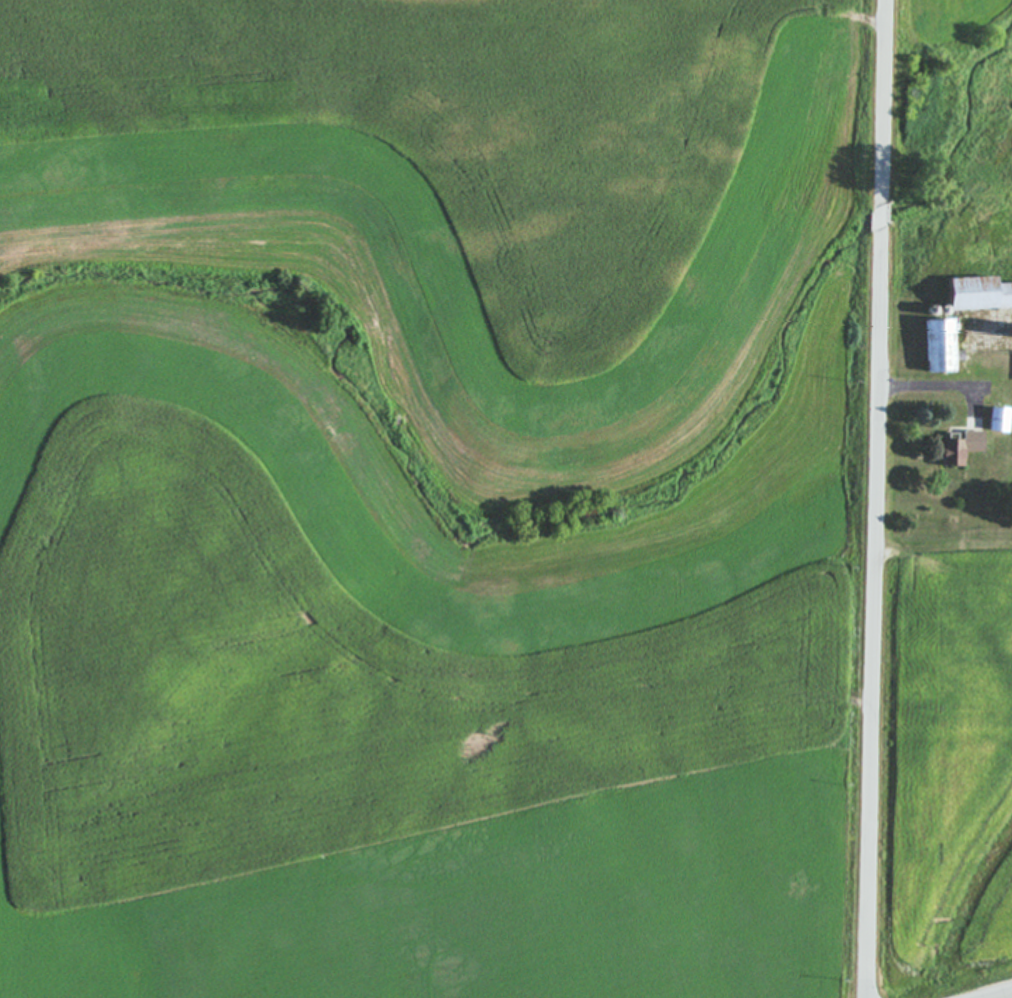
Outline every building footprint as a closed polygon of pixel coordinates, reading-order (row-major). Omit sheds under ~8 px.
[(993,285),(992,277),(938,280),(940,312),(1011,309),(1011,284),(993,285)] [(921,374),(950,373),(948,321),(920,322),(921,374)] [(1003,434),(1004,410),(985,410),(984,433),(1003,434)] [(984,433),(958,433),(958,441),(937,441),(937,468),(963,468),(963,453),(984,453),(984,433)]
